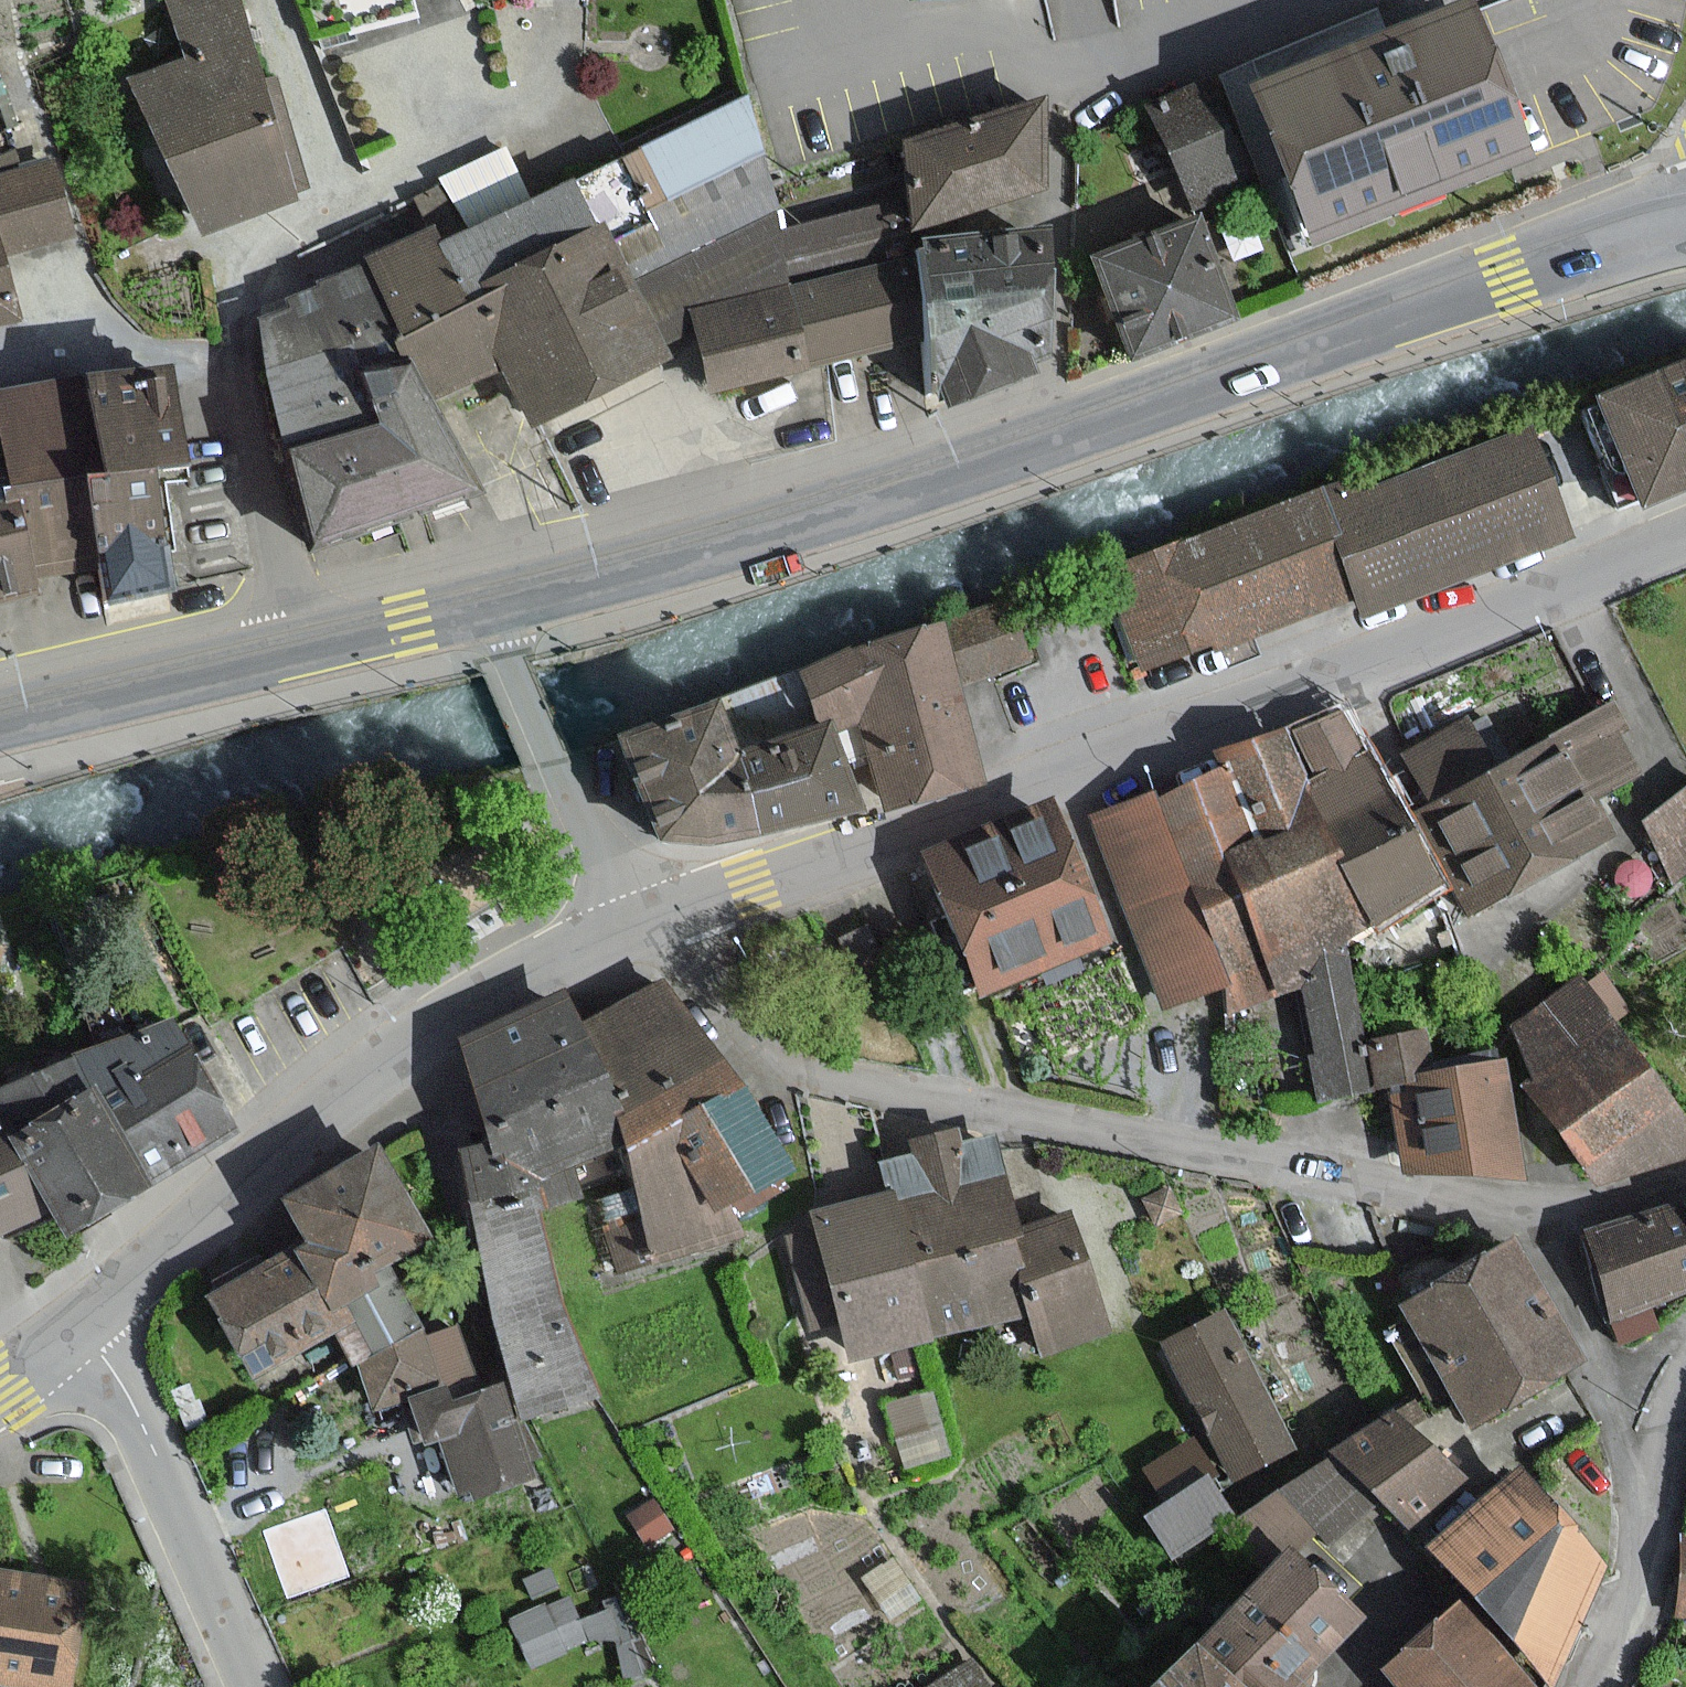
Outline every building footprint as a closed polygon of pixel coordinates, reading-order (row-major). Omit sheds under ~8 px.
[(191,227),(303,186),(235,0),(164,0),(186,59),(136,78),(191,227)] [(1301,246),(1526,162),(1470,16),(1464,0),(1463,0),(1240,84),(1269,160),(1279,186),(1301,246)] [(1245,186),(1204,84),(1147,107),(1188,208),(1245,186)] [(786,288),(800,285),(916,259),(914,243),(910,229),(905,200),(787,228),(766,166),(746,98),(433,239),(433,238),(366,266),(389,319),(399,342),(409,365),(426,405),(503,372),(523,419),(627,374),(665,358),(701,343),(696,306),(778,289),(786,288)] [(1040,99),(898,143),(905,200),(910,229),(1041,189),(1040,99)] [(0,178),(0,245),(2,253),(69,238),(53,166),(0,178)] [(1194,223),(1093,260),(1127,354),(1228,317),(1194,223)] [(914,243),(916,259),(923,338),(948,405),(1029,372),(1027,363),(1044,356),(1041,228),(914,243)] [(16,317),(2,253),(0,245),(0,320),(16,317)] [(800,285),(817,364),(923,338),(916,259),(800,285)] [(399,342),(389,319),(366,266),(344,276),(336,279),(253,314),(272,357),(288,395),(353,367),(361,386),(409,365),(399,342)] [(786,288),(802,367),(817,364),(800,285),(786,288)] [(712,386),(802,367),(786,288),(778,289),(696,306),(701,343),(712,386)] [(1685,482),(1685,359),(1590,400),(1633,504),(1685,482)] [(426,405),(409,365),(361,386),(367,400),(375,418),(288,455),(326,543),(461,485),(426,405)] [(79,378),(95,443),(103,472),(79,478),(100,562),(109,598),(172,582),(160,488),(157,469),(188,464),(174,367),(99,373),(79,378)] [(375,418),(367,400),(361,386),(353,367),(288,395),(266,405),(288,455),(375,418)] [(11,599),(25,595),(38,592),(35,578),(67,570),(100,562),(79,478),(103,472),(95,443),(79,378),(0,393),(0,415),(0,416),(8,464),(0,466),(0,602),(11,599)] [(1522,427),(1349,491),(1342,474),(1096,566),(1133,664),(1339,587),(1349,615),(1563,535),(1522,427)] [(1018,600),(935,624),(934,618),(798,667),(813,706),(855,694),(887,801),(989,771),(962,680),(1035,659),(1018,600)] [(762,838),(737,753),(723,703),(616,736),(655,844),(705,848),(762,838)] [(1422,800),(1411,805),(1417,820),(1448,894),(1456,912),(1598,853),(1576,802),(1624,782),(1597,717),(1485,764),(1467,722),(1401,750),(1422,800)] [(1347,719),(1333,725),(1294,741),(1324,812),(1344,859),(1339,862),(1367,928),(1448,894),(1417,820),(1394,829),(1347,719)] [(771,836),(856,812),(831,727),(737,753),(762,838),(771,836)] [(1344,859),(1324,812),(1294,741),(1277,748),(1271,735),(1220,756),(1226,769),(1156,798),(1153,791),(1095,816),(1172,998),(1230,974),(1244,1006),(1286,988),(1303,981),(1316,1094),(1371,1090),(1365,1043),(1351,967),(1347,942),(1367,928),(1339,862),(1344,859)] [(1672,868),(1685,859),(1685,773),(1632,811),(1672,868)] [(1048,807),(924,857),(949,921),(959,945),(979,996),(1104,946),(1048,807)] [(1648,1168),(1685,1155),(1685,1118),(1585,977),(1506,1034),(1535,1074),(1521,1083),(1595,1186),(1638,1155),(1648,1168)] [(580,1035),(610,1144),(631,1148),(638,1193),(604,1204),(625,1269),(657,1260),(744,1233),(738,1205),(781,1179),(778,1173),(784,1169),(731,1085),(710,1052),(666,981),(580,1035)] [(528,1411),(588,1395),(537,1206),(581,1194),(571,1155),(610,1144),(580,1035),(572,1005),(532,1022),(473,1046),(483,1081),(499,1138),(457,1150),(463,1171),(472,1205),(507,1334),(528,1411)] [(1426,1035),(1365,1043),(1371,1090),(1388,1087),(1400,1176),(1521,1160),(1508,1066),(1431,1076),(1426,1035)] [(118,1088),(101,1098),(147,1181),(234,1133),(227,1118),(189,1050),(118,1088)] [(94,1085),(76,1053),(0,1086),(0,1122),(6,1133),(45,1203),(59,1229),(147,1181),(101,1098),(94,1085)] [(45,1203),(6,1133),(0,1122),(0,1227),(45,1203)] [(880,1165),(887,1193),(923,1336),(1032,1309),(1012,1228),(989,1138),(880,1165)] [(283,1199),(305,1243),(296,1248),(328,1313),(341,1307),(375,1289),(368,1275),(386,1265),(426,1246),(378,1152),(283,1199)] [(1181,1211),(1169,1185),(1143,1198),(1155,1223),(1181,1211)] [(923,1336),(887,1193),(813,1212),(831,1284),(838,1311),(849,1354),(923,1336)] [(1613,1311),(1685,1289),(1685,1203),(1589,1232),(1601,1272),(1613,1311)] [(1098,1331),(1069,1214),(1012,1228),(1032,1309),(1041,1345),(1098,1331)] [(1473,1425),(1579,1362),(1509,1244),(1403,1307),(1473,1425)] [(341,1307),(328,1313),(296,1248),(263,1264),(258,1253),(209,1277),(215,1289),(210,1291),(208,1292),(250,1375),(253,1373),(334,1333),(350,1325),(341,1307)] [(375,1289),(341,1307),(350,1325),(334,1333),(350,1365),(354,1363),(419,1331),(386,1265),(368,1275),(375,1289)] [(1222,1312),(1161,1343),(1230,1481),(1291,1450),(1222,1312)] [(424,1341),(419,1331),(354,1363),(379,1412),(471,1366),(452,1328),(424,1341)] [(507,1385),(409,1414),(418,1444),(446,1435),(463,1492),(532,1471),(507,1385)] [(1462,1482),(1393,1406),(1372,1425),(1342,1452),(1411,1528),(1462,1482)] [(1381,1501),(1334,1456),(1311,1471),(1228,1525),(1271,1560),(1290,1542),(1299,1551),(1321,1528),(1335,1539),(1381,1501)] [(1425,1548),(1547,1686),(1551,1686),(1600,1566),(1515,1469),(1425,1548)] [(1231,1513),(1205,1477),(1150,1517),(1176,1552),(1231,1513)] [(669,1530),(651,1501),(627,1516),(645,1544),(669,1530)] [(1286,1555),(1199,1646),(1242,1686),(1304,1686),(1362,1626),(1286,1555)] [(917,1604),(890,1565),(866,1582),(893,1621),(917,1604)] [(0,1573),(0,1680),(48,1686),(73,1686),(88,1585),(0,1573)] [(612,1641),(627,1679),(652,1669),(623,1595),(600,1604),(603,1611),(576,1621),(567,1596),(509,1618),(523,1653),(529,1670),(565,1656),(564,1652),(610,1635),(612,1641)] [(1384,1669),(1399,1686),(1530,1686),(1460,1605),(1384,1669)] [(1199,1646),(1160,1686),(1242,1686),(1199,1646)] [(981,1647),(922,1686),(998,1686),(1005,1682),(981,1647)]
